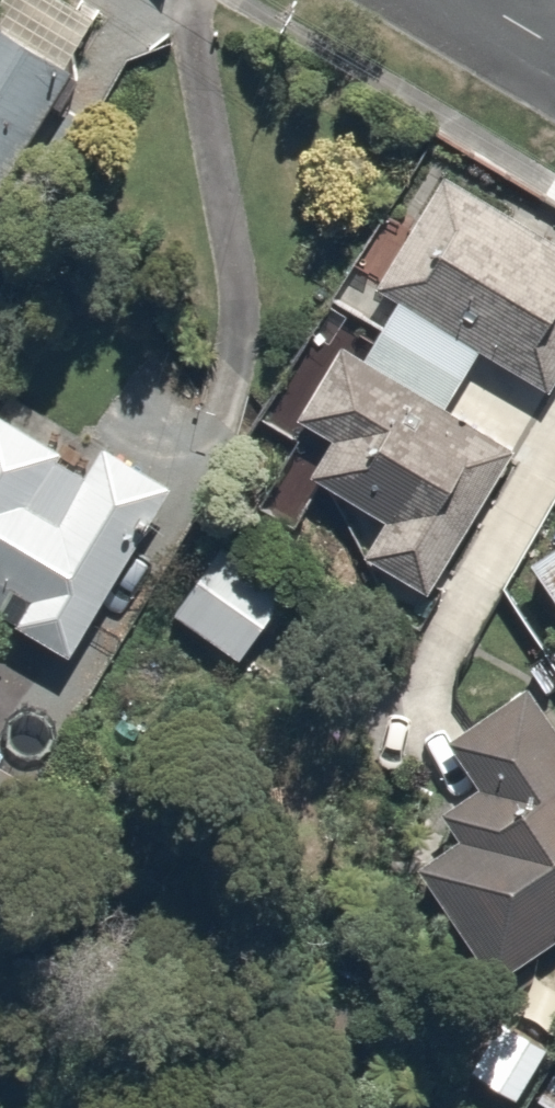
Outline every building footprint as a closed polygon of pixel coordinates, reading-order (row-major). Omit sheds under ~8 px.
[(72,57),(0,15),(0,182),(72,57)] [(372,289),(391,300),(482,354),(551,394),(554,388),(554,240),(441,173),(372,289)] [(391,300),(354,363),(335,351),(290,426),(321,444),(296,486),(372,531),(358,555),(421,592),(503,451),(445,416),(482,354),(391,300)] [(69,659),(170,489),(101,449),(83,481),(56,465),(62,453),(0,416),(0,585),(15,594),(0,618),(69,659)] [(212,531),(164,603),(264,670),(312,598),(212,531)] [(554,605),(554,550),(530,566),(554,605)] [(424,859),(498,978),(554,942),(554,735),(528,692),(446,742),(474,786),(436,810),(455,841),(424,859)]
